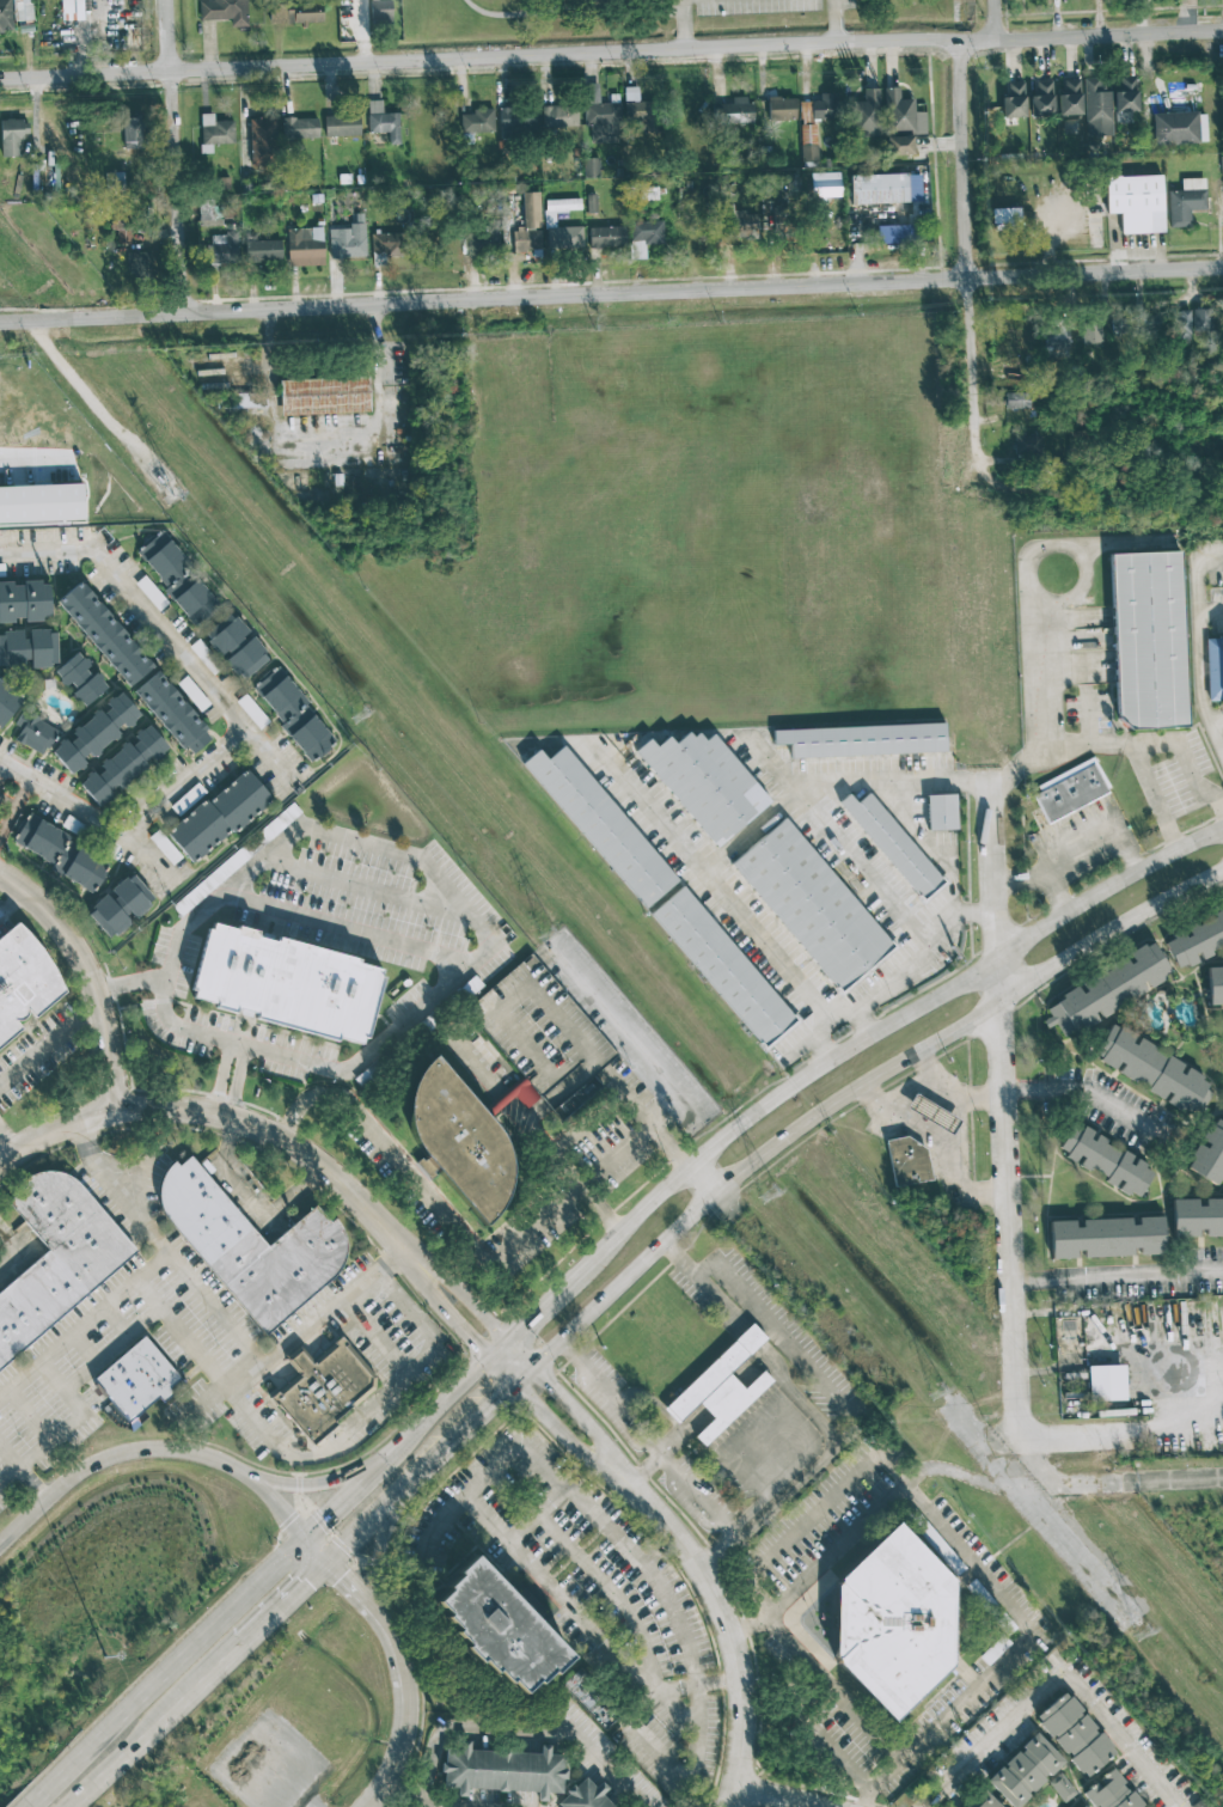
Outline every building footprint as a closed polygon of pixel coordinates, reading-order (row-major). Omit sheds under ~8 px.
[(12,31),(11,0),(0,0),(0,31),(12,31)] [(200,20),(229,19),(230,27),(247,26),(246,0),(213,0),(213,1),(199,1),(200,20)] [(371,24),(392,24),(391,0),(370,0),(371,24)] [(270,24),(322,23),(322,1),(269,2),(270,24)] [(1115,122),(1131,122),(1131,112),(1137,111),(1136,77),(1114,77),(1115,122)] [(1111,84),(1100,84),(1100,78),(1084,78),(1086,138),(1112,137),(1111,84)] [(1057,95),(1058,115),(1081,114),(1080,79),(1064,79),(1064,94),(1057,95)] [(1052,114),(1053,80),(1035,80),(1035,95),(1030,95),(1029,114),(1052,114)] [(1001,96),(1002,118),(1025,117),(1024,81),(1006,82),(1007,95),(1001,96)] [(585,124),(590,124),(591,143),(620,142),(619,102),(598,103),(598,83),(584,83),(585,124)] [(925,111),(914,111),(914,98),(899,99),(899,87),(885,87),(887,132),(926,131),(925,111)] [(862,88),(863,101),(852,101),(854,134),(880,134),(878,88),(862,88)] [(800,101),(800,121),(837,120),(836,93),(819,93),(819,101),(800,101)] [(795,119),(795,97),(767,98),(768,120),(795,119)] [(753,99),(714,100),(714,123),(754,122),(753,99)] [(381,100),(367,100),(368,132),(388,131),(389,144),(399,144),(399,113),(382,113),(381,100)] [(659,102),(625,101),(625,123),(636,123),(635,132),(658,132),(659,102)] [(577,127),(577,106),(542,105),(541,127),(577,127)] [(500,107),(501,138),(536,137),(536,106),(500,107)] [(493,108),(472,109),(472,114),(464,114),(464,132),(494,131),(493,108)] [(1207,142),(1206,111),(1152,113),(1154,144),(1207,142)] [(214,121),(213,113),(200,113),(201,144),(234,143),(233,120),(214,121)] [(324,115),(325,136),(360,135),(359,113),(324,115)] [(122,117),(123,143),(142,143),(141,116),(122,117)] [(282,139),(318,138),(317,117),(281,118),(282,139)] [(275,118),(249,119),(250,166),(276,165),(275,118)] [(21,119),(0,119),(1,157),(22,156),(21,119)] [(816,124),(800,124),(801,162),(817,162),(816,124)] [(913,154),(912,136),(886,137),(887,155),(913,154)] [(583,158),(584,178),(599,177),(598,157),(583,158)] [(812,197),(840,196),(839,172),(811,173),(812,197)] [(850,204),(921,202),(920,173),(850,175),(850,204)] [(1121,233),(1163,232),(1162,174),(1105,176),(1106,213),(1120,213),(1121,233)] [(1167,190),(1168,227),(1190,226),(1190,210),(1206,209),(1205,178),(1181,178),(1181,190),(1167,190)] [(523,228),(540,228),(539,192),(522,192),(523,228)] [(582,226),(555,227),(555,211),(581,210),(580,199),(545,200),(546,249),(583,248),(582,226)] [(1020,222),(1019,207),(991,208),(991,223),(1020,222)] [(789,208),(774,208),(773,236),(788,237),(789,208)] [(758,212),(731,212),(731,239),(758,239),(758,212)] [(113,221),(114,243),(129,243),(128,220),(113,221)] [(630,221),(631,259),(645,259),(645,244),(664,243),(663,220),(630,221)] [(366,257),(365,223),(350,223),(350,228),(329,229),(330,258),(366,257)] [(915,242),(914,224),(876,225),(877,243),(915,242)] [(625,246),(624,226),(590,227),(590,247),(625,246)] [(288,266),(323,265),(323,227),(287,228),(288,266)] [(541,250),(540,228),(512,229),(513,244),(506,245),(506,251),(541,250)] [(371,233),(372,265),(385,265),(385,258),(403,258),(402,232),(371,233)] [(237,233),(208,233),(208,263),(237,262),(237,233)] [(245,261),(282,260),(281,240),(244,241),(245,261)] [(150,252),(127,252),(128,278),(150,278),(150,252)] [(1213,330),(1212,308),(1193,309),(1194,331),(1213,330)] [(1142,331),(1160,331),(1160,310),(1143,310),(1142,331)] [(1191,310),(1172,310),(1173,343),(1192,342),(1191,310)] [(1126,318),(1111,319),(1112,333),(1127,332),(1126,318)] [(1103,342),(1100,321),(1079,324),(1082,345),(1103,342)] [(1067,329),(1043,329),(1044,357),(1068,356),(1067,329)] [(369,411),(368,377),(280,379),(281,414),(369,411)] [(1005,408),(1029,409),(1029,392),(1006,391),(1005,408)] [(1014,455),(1042,455),(1043,435),(1014,435),(1014,455)] [(194,623),(219,601),(161,531),(135,553),(194,623)] [(1109,553),(1115,728),(1186,725),(1180,550),(1109,553)] [(168,602),(143,576),(134,584),(159,610),(168,602)] [(152,668),(82,580),(57,600),(127,687),(152,668)] [(25,620),(50,619),(49,581),(22,581),(22,583),(0,584),(0,621),(25,620)] [(202,634),(241,680),(269,657),(250,634),(249,634),(230,611),(202,634)] [(57,666),(56,630),(26,630),(26,631),(0,632),(0,667),(57,666)] [(1207,700),(1222,700),(1222,637),(1205,637),(1207,700)] [(84,707),(106,688),(77,652),(55,670),(72,692),(72,693),(84,707)] [(337,738),(275,668),(250,690),(312,759),(317,755),(318,756),(337,738)] [(188,757),(212,737),(158,670),(134,690),(188,757)] [(3,725),(23,696),(0,679),(0,723),(3,725)] [(52,751),(70,773),(91,755),(91,756),(126,726),(126,727),(140,715),(119,691),(105,703),(106,704),(72,733),(72,734),(52,751)] [(259,729),(269,721),(245,693),(236,701),(259,729)] [(15,725),(20,727),(14,742),(46,754),(55,728),(19,714),(15,725)] [(772,729),(943,722),(944,751),(790,758),(789,744),(772,744),(772,729)] [(168,748),(148,723),(134,735),(134,736),(99,766),(100,766),(79,783),(99,807),(117,792),(151,763),(168,748)] [(716,847),(770,801),(713,734),(704,740),(697,732),(692,737),(687,731),(674,743),(668,735),(655,746),(649,739),(635,751),(716,847)] [(521,763),(538,750),(546,759),(563,745),(678,880),(644,908),(521,763)] [(1047,822),(1109,790),(1093,756),(1029,787),(1047,822)] [(191,863),(271,800),(247,769),(167,832),(191,863)] [(169,806),(178,815),(206,792),(197,782),(169,806)] [(838,801),(848,793),(856,802),(868,792),(938,875),(940,877),(942,874),(948,881),(922,904),(915,897),(917,895),(838,801)] [(955,829),(954,793),(925,794),(927,830),(955,829)] [(11,845),(94,890),(110,860),(27,815),(11,845)] [(730,863),(784,818),(888,940),(889,940),(889,941),(892,939),(899,946),(839,997),(832,989),(836,987),(730,863)] [(172,865),(181,857),(158,829),(148,837),(172,865)] [(155,900),(132,872),(108,892),(109,893),(86,912),(108,940),(133,920),(132,919),(155,900)] [(649,914),(681,886),(791,1014),(795,1012),(802,1020),(763,1054),(756,1044),(759,1042),(649,914)] [(1199,959),(1198,957),(1222,947),(1222,908),(1181,926),(1183,931),(1163,939),(1175,969),(1199,959)] [(189,999),(253,1015),(252,1018),(365,1045),(384,969),(357,963),(359,958),(256,933),(256,932),(208,920),(189,999)] [(20,1028),(0,1045),(0,936),(17,922),(33,940),(49,965),(63,991),(33,1017),(27,1009),(14,1021),(20,1028)] [(1097,1017),(1171,975),(1150,940),(1125,954),(1127,957),(1079,985),(1080,986),(1045,1006),(1050,1016),(1042,1021),(1046,1029),(1054,1024),(1063,1039),(1099,1019),(1097,1017)] [(560,1120),(581,1102),(578,1098),(571,1104),(566,1097),(617,1055),(531,954),(466,1008),(560,1120)] [(1222,1004),(1222,966),(1207,967),(1208,1004),(1222,1004)] [(1091,1055),(1116,1069),(1115,1072),(1164,1099),(1163,1101),(1193,1118),(1213,1081),(1135,1038),(1136,1036),(1109,1022),(1091,1055)] [(477,1219),(530,1176),(436,1061),(390,1098),(432,1150),(416,1162),(430,1180),(439,1172),(477,1219)] [(952,1134),(960,1119),(913,1093),(905,1108),(952,1134)] [(1219,1186),(1222,1178),(1222,1123),(1211,1117),(1185,1169),(1219,1186)] [(1137,1198),(1154,1169),(1071,1122),(1056,1150),(1077,1162),(1077,1163),(1116,1186),(1137,1198)] [(885,1140),(894,1187),(932,1180),(925,1145),(913,1147),(911,1135),(885,1140)] [(195,1159),(274,1250),(319,1210),(334,1226),(338,1220),(350,1244),(349,1257),(344,1270),(332,1283),(268,1337),(170,1221),(166,1210),(164,1194),(166,1183),(170,1174),(176,1167),(181,1165),(183,1168),(195,1159)] [(139,1254),(0,1375),(0,1297),(51,1253),(11,1205),(30,1190),(26,1182),(35,1176),(47,1172),(57,1172),(68,1177),(82,1186),(94,1198),(139,1254)] [(1200,1198),(1172,1198),(1172,1236),(1201,1236),(1222,1236),(1222,1198),(1200,1198)] [(1164,1253),(1162,1216),(1133,1217),(1077,1220),(1049,1221),(1051,1258),(1079,1257),(1079,1256),(1139,1253),(1139,1255),(1164,1253)] [(772,1381),(763,1371),(744,1389),(729,1373),(766,1338),(753,1324),(662,1408),(676,1423),(699,1402),(713,1418),(694,1435),(704,1445),(772,1381)] [(92,1379),(143,1336),(179,1378),(169,1387),(172,1393),(164,1402),(159,1396),(128,1421),(92,1379)] [(317,1367),(343,1343),(374,1379),(377,1393),(316,1447),(277,1399),(305,1374),(294,1362),(305,1353),(317,1367)] [(1124,1365),(1088,1365),(1088,1401),(1125,1400),(1124,1365)] [(844,1576),(903,1521),(956,1580),(952,1666),(898,1722),(840,1658),(844,1576)] [(478,1550),(575,1653),(528,1690),(436,1589),(478,1550)] [(1114,1752),(1065,1690),(1034,1716),(1083,1777),(1114,1752)] [(1011,1806),(1014,1806),(1063,1762),(1037,1732),(985,1779),(1011,1806)] [(446,1746),(460,1747),(461,1736),(470,1736),(470,1748),(538,1753),(539,1745),(548,1745),(548,1752),(567,1753),(565,1769),(563,1791),(548,1790),(548,1801),(537,1800),(538,1793),(466,1787),(465,1795),(455,1795),(455,1788),(442,1787),(446,1746)] [(1093,1806),(1094,1805),(1096,1806),(1144,1806),(1112,1768),(1081,1793),(1093,1806)] [(1075,1791),(1060,1771),(1047,1781),(1063,1801),(1075,1791)] [(601,1794),(614,1806),(564,1806),(558,1801),(564,1795),(586,1776),(597,1787),(603,1781),(609,1788),(601,1794)] [(983,1788),(964,1806),(1002,1806),(983,1788)]
